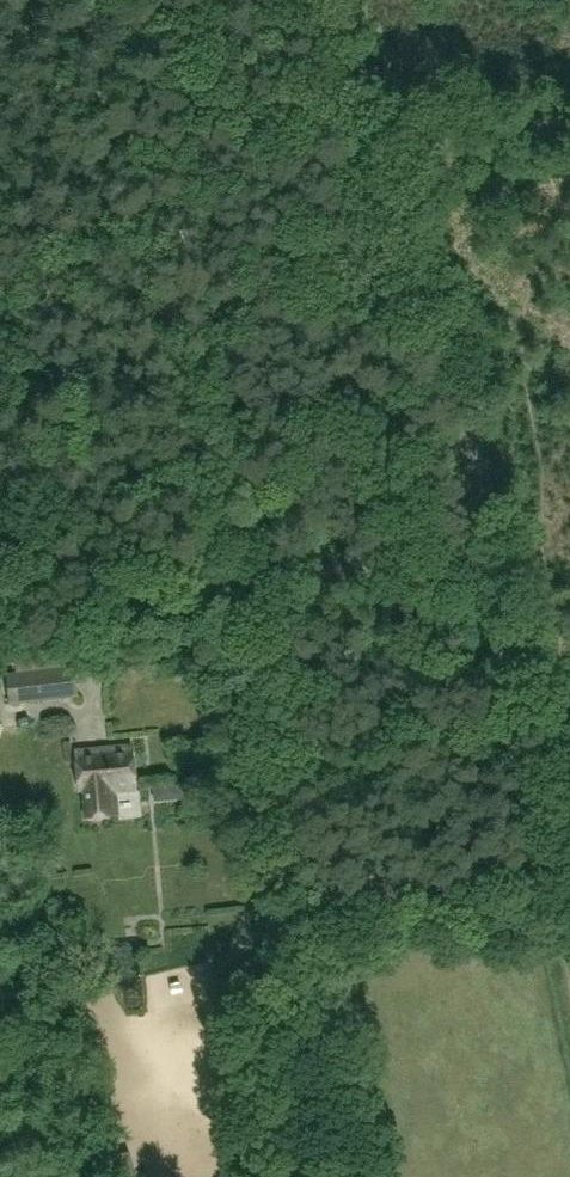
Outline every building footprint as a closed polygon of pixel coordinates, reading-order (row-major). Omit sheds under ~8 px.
[(73,665),(7,674),(11,705),(77,696),(73,665)] [(113,817),(111,793),(136,790),(132,746),(92,750),(92,754),(76,756),(79,791),(84,790),(86,819),(113,817)] [(517,901),(525,899),(524,893),(515,894),(517,901)]
